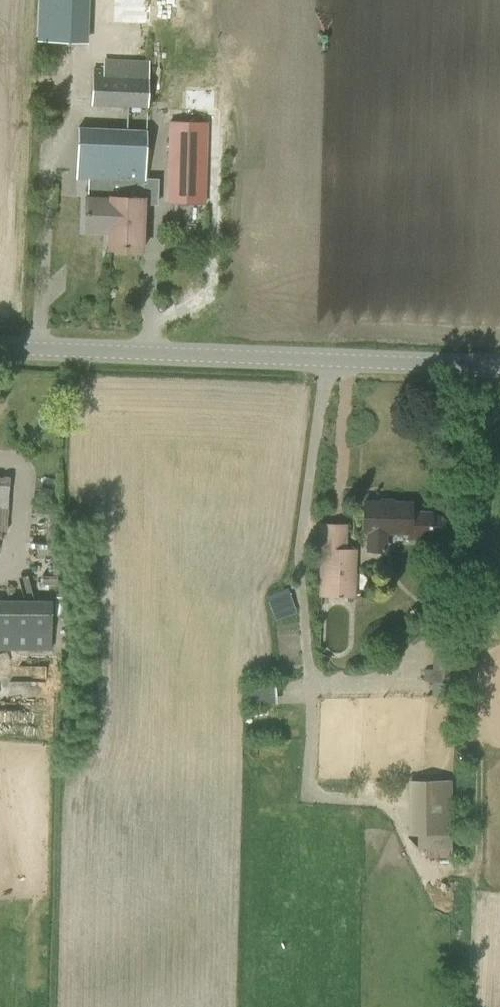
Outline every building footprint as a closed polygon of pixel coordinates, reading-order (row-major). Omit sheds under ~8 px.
[(87,11),(88,0),(38,0),(37,10),(87,11)] [(89,101),(102,101),(102,105),(147,107),(150,60),(104,58),(104,64),(90,63),(89,101)] [(169,121),(168,203),(206,203),(207,122),(169,121)] [(84,231),(109,232),(109,231),(123,231),(123,212),(125,212),(125,180),(145,181),(146,130),(78,127),(76,179),(95,180),(95,198),(85,198),(84,231)] [(109,231),(109,232),(108,250),(142,251),(144,198),(145,181),(125,180),(125,212),(123,212),(123,231),(109,231)] [(7,532),(10,476),(0,475),(0,532),(7,532)] [(409,537),(431,538),(432,536),(440,536),(445,531),(446,521),(440,516),(432,515),(432,513),(411,512),(411,504),(364,502),(363,532),(369,532),(368,551),(384,551),(385,532),(409,533),(409,537)] [(318,596),(355,597),(356,549),(347,549),(348,524),(319,523),(318,549),(320,549),(318,596)] [(287,586),(268,593),(277,616),(295,609),(287,586)] [(50,647),(48,597),(0,599),(0,649),(50,647)] [(432,669),(424,669),(424,682),(431,682),(431,696),(457,696),(457,646),(455,646),(456,606),(434,606),(432,669)] [(246,684),(247,705),(273,704),(272,683),(246,684)] [(452,834),(452,781),(407,781),(409,835),(417,834),(417,848),(427,848),(427,857),(450,857),(450,834),(452,834)]
